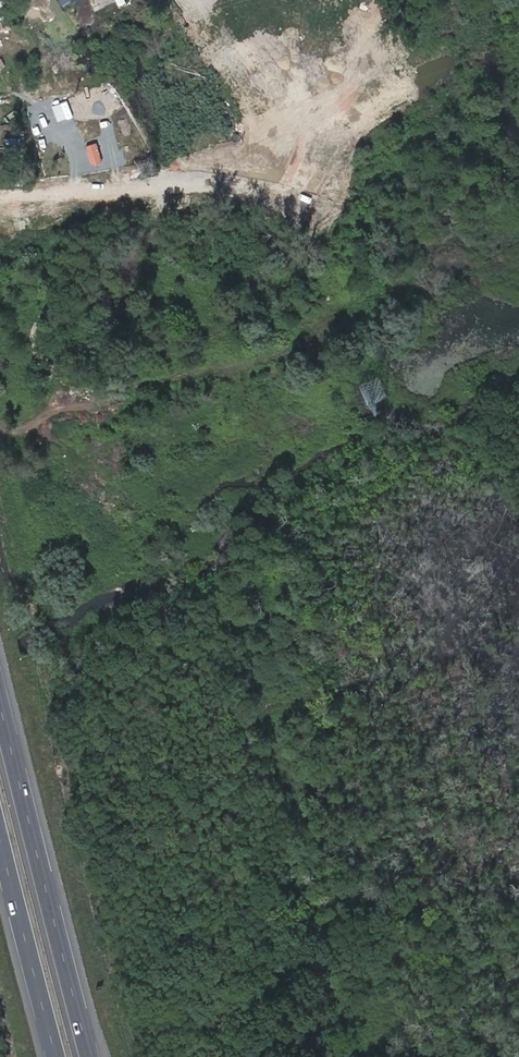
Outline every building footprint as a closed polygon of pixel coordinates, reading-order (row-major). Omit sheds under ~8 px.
[(47,104),(53,119),(68,113),(61,98),(47,104)]
